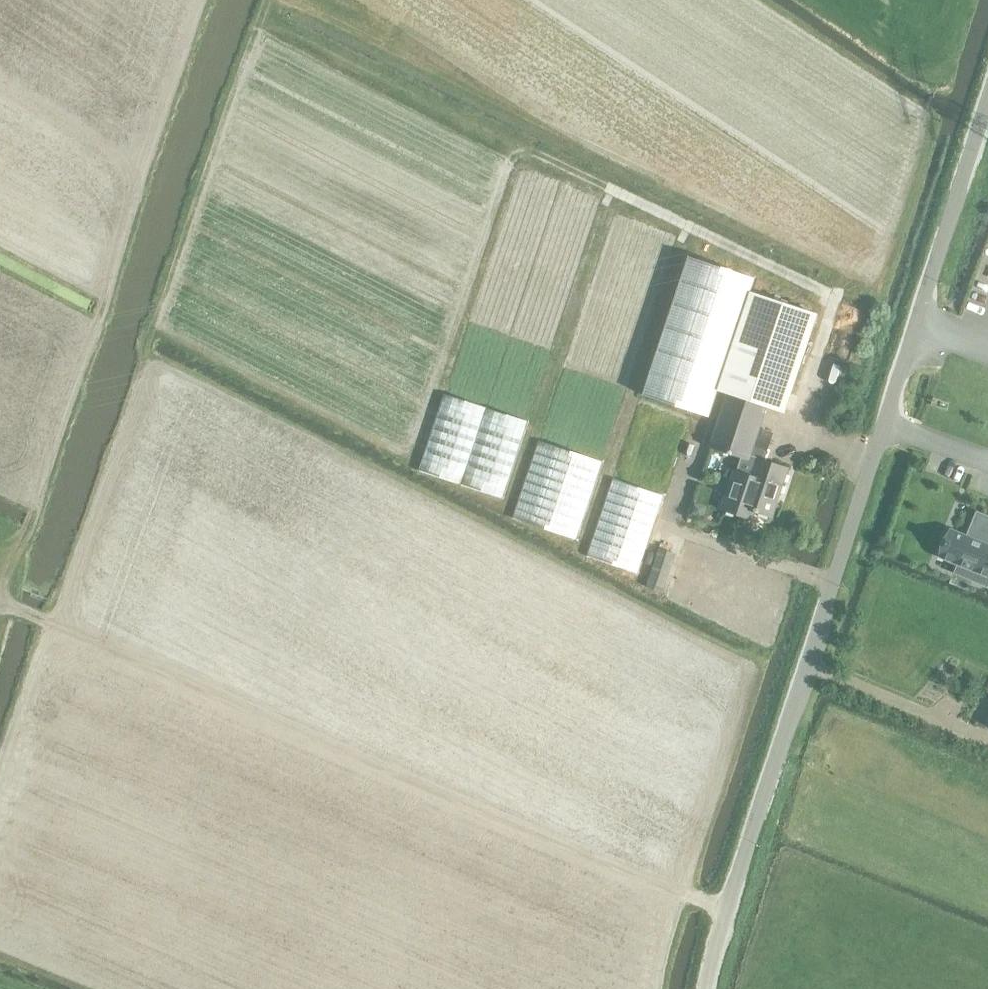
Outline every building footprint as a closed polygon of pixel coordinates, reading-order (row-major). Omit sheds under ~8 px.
[(517,167),(495,245),(581,269),(603,191),(517,167)] [(613,210),(590,289),(655,307),(678,229),(613,210)] [(691,254),(642,393),(710,417),(759,278),(691,254)] [(730,396),(711,446),(741,457),(737,469),(733,468),(719,507),(748,517),(749,516),(747,516),(750,509),(770,516),(787,468),(762,459),(766,447),(767,447),(772,432),(759,427),(766,409),(767,406),(787,414),(823,316),(757,291),(721,389),(731,393),(730,396)] [(649,472),(645,488),(667,494),(690,415),(652,404),(642,439),(628,435),(620,464),(649,472)] [(959,564),(957,568),(973,574),(975,570),(987,575),(987,519),(976,514),(967,536),(951,530),(947,539),(946,539),(943,546),(944,547),(940,556),(959,564)] [(663,591),(676,553),(659,548),(646,586),(663,591)]
